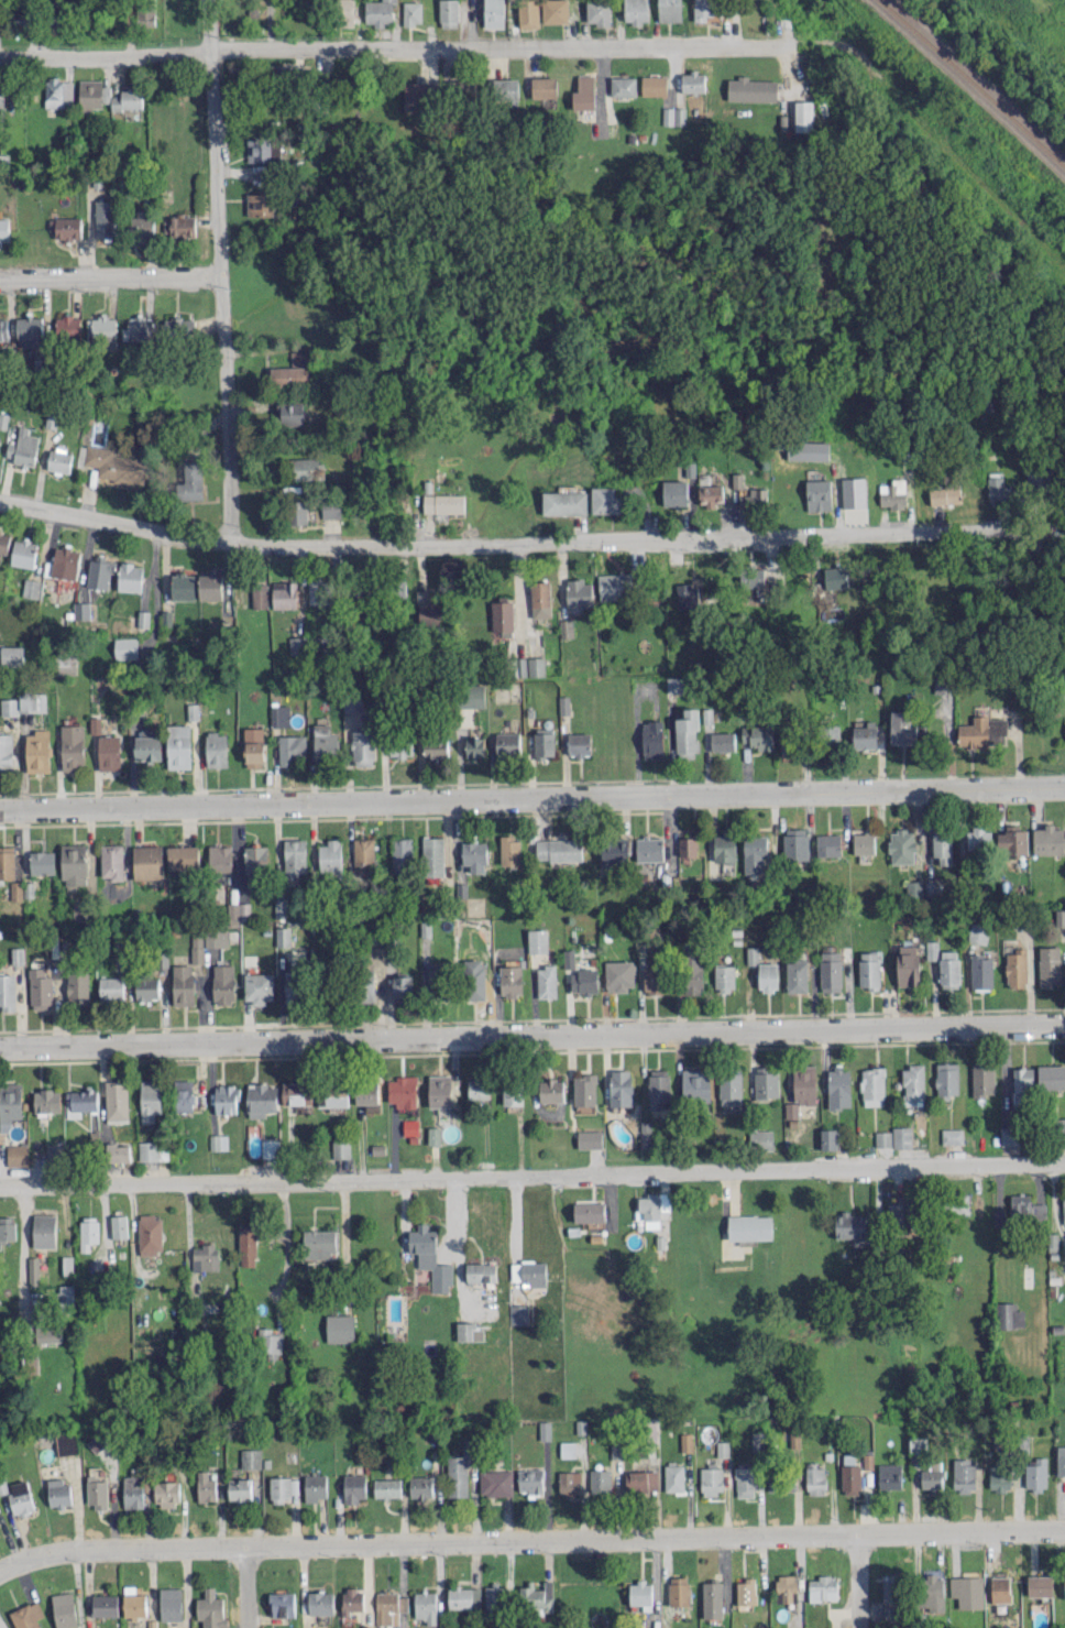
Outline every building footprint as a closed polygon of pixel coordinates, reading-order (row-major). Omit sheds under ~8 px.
[(336,26),(354,26),(354,0),(336,0),(336,26)] [(365,24),(393,24),(393,3),(397,3),(396,0),(382,0),(365,0),(365,24)] [(439,27),(457,27),(458,0),(440,0),(439,27)] [(504,0),(484,0),(483,27),(504,27),(504,0)] [(538,0),(518,0),(518,27),(539,27),(538,0)] [(568,22),(567,0),(542,0),(542,23),(568,22)] [(587,24),(610,24),(610,0),(586,0),(587,24)] [(649,22),(648,0),(624,0),(624,23),(649,22)] [(658,21),(681,21),(681,0),(658,0),(658,21)] [(713,19),(713,0),(694,0),(693,19),(713,19)] [(403,24),(422,24),(422,1),(403,1),(403,24)] [(155,25),(156,7),(137,6),(136,25),(155,25)] [(682,72),(682,92),(704,91),(704,71),(682,72)] [(573,109),(595,108),(594,74),(577,75),(578,90),(572,90),(573,109)] [(667,95),(667,76),(642,75),(642,95),(667,95)] [(728,79),(727,100),(776,101),(777,80),(747,79),(748,75),(737,75),(737,79),(728,79)] [(557,97),(556,76),(531,77),(532,98),(557,97)] [(636,96),(636,76),(611,77),(611,96),(636,96)] [(72,78),(44,79),(45,106),(73,105),(72,78)] [(493,99),(519,98),(518,78),(492,79),(493,99)] [(102,80),(79,79),(79,110),(101,110),(101,102),(110,103),(110,86),(102,86),(102,80)] [(475,80),(454,79),(453,97),(475,98),(475,80)] [(405,102),(431,102),(430,81),(404,81),(405,102)] [(142,89),(120,88),(120,96),(111,95),(110,108),(142,109),(142,89)] [(795,131),(812,130),(812,100),(794,101),(795,131)] [(685,107),(663,107),(663,124),(685,125),(685,107)] [(280,154),(280,138),(247,139),(248,162),(271,161),(271,155),(280,154)] [(248,216),(274,215),(274,193),(247,193),(248,216)] [(95,237),(113,237),(114,200),(95,200),(95,237)] [(195,215),(169,215),(169,238),(195,237),(195,215)] [(130,216),(131,236),(154,235),(153,216),(130,216)] [(81,218),(51,217),(51,238),(81,239),(81,218)] [(8,218),(0,218),(0,239),(9,238),(8,218)] [(18,346),(43,345),(41,315),(16,317),(18,346)] [(79,316),(55,316),(56,340),(80,339),(79,316)] [(115,316),(86,317),(87,345),(116,344),(115,316)] [(121,339),(146,340),(146,316),(127,316),(127,327),(122,327),(121,339)] [(192,335),(193,318),(168,317),(168,334),(192,335)] [(270,386),(310,386),(310,351),(290,351),(290,367),(270,367),(270,386)] [(305,403),(277,402),(276,425),(305,425),(305,403)] [(38,435),(28,434),(29,426),(19,426),(17,443),(7,442),(6,456),(14,457),(13,465),(35,467),(38,435)] [(829,460),(829,442),(788,441),(787,459),(829,460)] [(116,449),(80,443),(77,464),(98,467),(96,477),(144,485),(148,460),(114,455),(116,449)] [(48,470),(70,472),(72,450),(50,448),(48,470)] [(293,459),(293,480),(323,479),(322,457),(293,459)] [(1010,485),(1003,485),(1003,471),(988,472),(988,500),(1010,500),(1010,485)] [(732,487),(743,487),(743,473),(732,473),(732,487)] [(865,477),(841,478),(842,507),(866,507),(865,477)] [(880,505),(889,505),(889,508),(906,508),(905,478),(891,478),(891,484),(879,484),(880,505)] [(806,480),(807,510),(832,510),(830,479),(806,480)] [(687,481),(663,480),(663,505),(687,505),(687,481)] [(178,499),(202,499),(202,481),(177,482),(178,499)] [(723,504),(722,485),(699,485),(699,504),(723,504)] [(592,513),(623,512),(622,495),(614,495),(614,486),(591,486),(592,513)] [(929,487),(930,504),(960,503),(959,486),(929,487)] [(767,488),(740,487),(740,506),(767,506),(767,488)] [(543,514),(587,514),(587,491),(542,491),(543,514)] [(464,494),(423,494),(423,512),(464,512),(464,494)] [(306,499),(288,500),(289,524),(307,524),(306,499)] [(322,500),(322,518),(341,517),(341,500),(322,500)] [(7,554),(10,534),(0,532),(0,552),(7,554)] [(10,564),(33,568),(37,542),(14,538),(10,564)] [(76,578),(79,548),(53,546),(51,576),(76,578)] [(89,557),(86,587),(108,588),(109,572),(114,572),(115,559),(89,557)] [(140,591),(142,564),(119,563),(117,590),(140,591)] [(825,588),(847,587),(847,566),(825,567),(825,588)] [(763,568),(741,569),(741,587),(764,586),(763,568)] [(600,599),(634,597),(633,572),(599,574),(600,599)] [(171,599),(194,599),(194,573),(171,573),(171,599)] [(199,599),(222,599),(222,574),(198,574),(199,599)] [(309,604),(329,603),(329,576),(308,577),(309,604)] [(37,598),(40,581),(25,578),(22,595),(37,598)] [(593,606),(592,579),(567,580),(567,607),(593,606)] [(273,607),(297,607),(297,581),(272,581),(273,607)] [(407,597),(406,581),(395,582),(396,597),(407,597)] [(551,616),(550,581),(531,581),(532,617),(551,616)] [(252,584),(252,608),(268,607),(267,583),(252,584)] [(676,584),(677,608),(698,607),(697,583),(676,584)] [(419,623),(443,624),(444,593),(429,593),(429,603),(420,602),(419,623)] [(88,601),(73,602),(73,619),(89,619),(88,601)] [(491,602),(492,631),(501,630),(501,636),(514,635),(513,601),(491,602)] [(573,637),(573,621),(560,621),(561,637),(573,637)] [(306,636),(289,637),(290,656),(306,655),(306,636)] [(114,659),(137,658),(136,637),(113,638),(114,659)] [(1,665),(23,665),(23,645),(1,645),(1,665)] [(77,674),(76,653),(55,653),(56,675),(77,674)] [(544,656),(527,657),(528,676),(545,675),(544,656)] [(683,676),(666,677),(667,692),(683,692),(683,676)] [(485,706),(484,683),(460,684),(460,707),(485,706)] [(46,692),(30,692),(29,711),(46,711),(46,692)] [(363,710),(362,694),(346,695),(346,710),(363,710)] [(187,704),(188,720),(198,719),(197,703),(187,704)] [(290,726),(289,704),(271,705),(271,727),(290,726)] [(702,708),(703,723),(713,723),(712,707),(702,708)] [(675,718),(676,757),(697,757),(696,730),(699,730),(699,708),(684,708),(684,717),(675,718)] [(891,743),(916,744),(917,724),(910,724),(910,711),(892,710),(891,743)] [(1006,717),(974,717),(974,724),(958,724),(958,745),(1006,744),(1006,717)] [(662,720),(642,721),(642,758),(663,758),(662,720)] [(853,747),(876,747),(876,721),(865,721),(853,721),(853,747)] [(313,724),(314,761),(326,761),(326,755),(338,755),(338,732),(329,732),(329,723),(313,724)] [(61,725),(62,769),(84,769),(83,724),(61,725)] [(191,768),(190,724),(166,725),(167,768),(191,768)] [(773,749),(773,725),(741,726),(742,742),(750,741),(750,749),(773,749)] [(839,742),(839,725),(823,726),(824,742),(839,742)] [(263,727),(244,727),(244,767),(263,767),(263,727)] [(26,772),(50,772),(49,728),(34,728),(35,734),(26,734),(26,772)] [(554,757),(554,728),(534,728),(534,757),(554,757)] [(161,761),(161,735),(153,735),(153,730),(136,729),(135,761),(161,761)] [(351,730),(352,765),(374,765),(373,730),(351,730)] [(227,766),(226,732),(206,732),(206,767),(227,766)] [(519,732),(495,732),(496,755),(519,754),(519,732)] [(735,750),(734,732),(711,732),(711,751),(735,750)] [(0,733),(0,769),(13,768),(12,733),(0,733)] [(590,733),(568,733),(568,756),(590,755),(590,733)] [(794,757),(794,733),(780,733),(781,758),(794,757)] [(120,769),(119,735),(97,735),(98,770),(120,769)] [(296,758),(306,757),(305,735),(278,736),(279,765),(296,765),(296,758)] [(412,756),(412,737),(389,737),(390,757),(412,756)] [(466,756),(484,755),(484,737),(466,737),(466,756)] [(448,756),(448,739),(423,739),(424,757),(448,756)] [(1032,853),(1064,854),(1064,828),(1054,827),(1054,824),(1045,823),(1044,828),(1033,828),(1032,853)] [(1026,826),(1005,826),(1005,832),(997,833),(997,855),(1027,855),(1026,826)] [(966,828),(967,849),(991,849),(990,827),(966,828)] [(808,859),(808,828),(784,828),(784,860),(808,859)] [(890,863),(915,862),(914,829),(889,830),(890,863)] [(714,862),(736,861),(735,830),(722,830),(722,835),(714,835),(714,862)] [(874,853),(874,832),(853,832),(853,853),(874,853)] [(932,832),(933,856),(938,856),(939,864),(951,864),(951,832),(932,832)] [(816,834),(817,856),(841,855),(840,833),(816,834)] [(697,856),(697,835),(679,836),(679,856),(697,856)] [(744,873),(767,873),(766,835),(744,835),(744,873)] [(444,875),(443,836),(422,836),(423,876),(444,875)] [(500,837),(501,865),(521,864),(520,836),(500,837)] [(637,861),(664,860),(663,836),(636,837),(637,861)] [(412,870),(411,837),(391,837),(392,870),(412,870)] [(284,876),(306,876),(305,838),(283,839),(284,876)] [(318,845),(319,871),(341,871),(340,838),(326,839),(327,844),(318,845)] [(354,875),(375,875),(373,838),(353,838),(354,875)] [(582,838),(536,839),(536,860),(582,859),(582,838)] [(601,840),(602,863),(630,862),(629,839),(601,840)] [(470,872),(486,872),(486,841),(462,842),(463,864),(470,864),(470,872)] [(86,844),(61,844),(61,879),(65,879),(65,891),(75,891),(75,885),(86,885),(86,844)] [(122,844),(100,845),(101,879),(123,878),(122,844)] [(163,879),(162,845),(132,846),(133,879),(163,879)] [(168,869),(198,868),(198,845),(167,846),(168,869)] [(208,846),(209,871),(231,870),(231,845),(208,846)] [(267,845),(244,846),(245,876),(268,876),(267,845)] [(14,879),(13,846),(0,846),(0,879),(14,879)] [(54,851),(30,851),(30,874),(55,873),(54,851)] [(906,880),(906,896),(922,896),(922,881),(906,880)] [(933,896),(933,881),(924,880),(923,895),(933,896)] [(22,899),(22,882),(10,882),(10,899),(22,899)] [(275,917),(285,917),(284,899),(274,899),(275,917)] [(250,921),(249,902),(227,902),(228,921),(250,921)] [(1056,909),(1056,925),(1064,925),(1064,909),(1056,909)] [(986,944),(989,925),(970,922),(967,941),(986,944)] [(276,946),(290,945),(290,926),(275,927),(276,946)] [(228,946),(227,929),(204,930),(204,947),(228,946)] [(529,953),(548,952),(547,929),(528,929),(529,953)] [(191,963),(203,962),(202,931),(190,932),(191,963)] [(926,959),(938,959),(938,940),(926,941),(926,959)] [(897,985),(919,985),(918,945),(897,945),(897,985)] [(1039,986),(1061,986),(1061,946),(1038,946),(1039,986)] [(12,947),(12,964),(23,964),(23,947),(12,947)] [(747,964),(758,964),(758,947),(746,947),(747,964)] [(564,968),(575,968),(574,949),(563,949),(564,968)] [(940,988),(959,987),(958,950),(939,950),(940,988)] [(1026,950),(1006,950),(1007,987),(1027,986),(1026,950)] [(859,986),(868,986),(868,990),(881,990),(879,951),(858,951),(859,986)] [(840,952),(820,952),(820,991),(841,991),(840,952)] [(683,954),(685,994),(703,993),(702,954),(683,954)] [(993,988),(992,955),(970,955),(971,989),(993,988)] [(484,999),(485,959),(464,959),(463,998),(484,999)] [(807,992),(807,959),(786,960),(786,992),(807,992)] [(291,972),(285,972),(285,1001),(302,1002),(303,972),(302,972),(302,960),(291,960),(291,972)] [(634,990),(634,961),(605,961),(606,990),(634,990)] [(758,990),(778,990),(777,963),(758,963),(758,990)] [(173,1005),(193,1004),(192,964),(172,964),(173,1005)] [(233,964),(212,965),(213,1003),(233,1002),(233,964)] [(716,992),(734,992),(733,964),(715,965),(716,992)] [(522,995),(522,965),(500,966),(500,995),(522,995)] [(538,997),(557,997),(556,965),(537,966),(538,997)] [(644,993),(663,993),(663,966),(645,966),(644,993)] [(52,1008),(52,976),(45,976),(45,967),(29,968),(30,1008),(52,1008)] [(448,968),(429,968),(428,1000),(447,1001),(448,968)] [(598,993),(597,969),(571,970),(571,993),(598,993)] [(88,1007),(89,971),(68,971),(67,1006),(88,1007)] [(244,973),(244,1002),(273,1002),(273,973),(244,973)] [(0,974),(0,1008),(15,1008),(15,974),(0,974)] [(412,975),(393,975),(393,1001),(412,1001),(412,975)] [(123,1000),(122,976),(99,977),(99,1000),(123,1000)] [(136,1000),(158,999),(158,977),(135,977),(136,1000)] [(375,1002),(375,980),(361,980),(361,1002),(375,1002)] [(957,1063),(935,1063),(936,1096),(958,1096),(957,1063)] [(993,1096),(994,1063),(972,1063),(972,1095),(993,1096)] [(1038,1065),(1038,1089),(1064,1088),(1064,1064),(1038,1065)] [(923,1065),(902,1065),(903,1105),(924,1105),(923,1065)] [(815,1103),(815,1067),(794,1066),(793,1103),(815,1103)] [(827,1068),(828,1108),(850,1108),(849,1067),(827,1068)] [(861,1105),(884,1105),(884,1067),(861,1067),(861,1105)] [(682,1069),(682,1101),(711,1100),(710,1068),(682,1069)] [(779,1097),(778,1068),(754,1068),(755,1097),(779,1097)] [(1032,1068),(1013,1068),(1012,1102),(1031,1103),(1032,1068)] [(632,1106),(632,1069),(610,1070),(610,1106),(632,1106)] [(670,1108),(669,1069),(648,1069),(649,1108),(670,1108)] [(742,1103),(741,1070),(719,1070),(719,1104),(742,1103)] [(450,1074),(428,1075),(429,1107),(451,1106),(450,1074)] [(574,1105),(596,1104),(595,1074),(573,1075),(574,1105)] [(417,1106),(416,1076),(388,1077),(388,1106),(417,1106)] [(161,1112),(161,1079),(140,1080),(141,1123),(154,1122),(154,1112),(161,1112)] [(174,1079),(175,1111),(194,1111),(193,1079),(174,1079)] [(468,1098),(489,1098),(489,1079),(468,1079),(468,1098)] [(563,1101),(563,1079),(539,1079),(539,1102),(563,1101)] [(128,1081),(105,1081),(106,1120),(129,1119),(128,1081)] [(311,1104),(312,1082),(282,1082),(282,1104),(311,1104)] [(378,1103),(378,1082),(355,1082),(356,1104),(378,1103)] [(0,1083),(0,1132),(11,1131),(11,1118),(22,1117),(21,1083),(0,1083)] [(265,1111),(277,1111),(277,1084),(247,1084),(247,1117),(265,1117),(265,1111)] [(215,1113),(238,1113),(238,1085),(215,1085),(215,1113)] [(522,1105),(523,1086),(502,1086),(502,1104),(522,1105)] [(347,1107),(348,1088),(318,1087),(317,1106),(347,1107)] [(34,1112),(60,1111),(60,1089),(34,1089),(34,1112)] [(66,1091),(67,1110),(98,1109),(97,1090),(66,1091)] [(785,1118),(798,1118),(797,1102),(784,1102),(785,1118)] [(1056,1118),(1057,1137),(1064,1137),(1064,1117),(1056,1118)] [(640,1121),(641,1147),(652,1147),(651,1120),(640,1121)] [(428,1144),(440,1144),(440,1126),(428,1127),(428,1144)] [(911,1126),(892,1126),(892,1147),(911,1147),(911,1126)] [(963,1128),(942,1128),(941,1144),(962,1144),(963,1128)] [(837,1149),(836,1129),(820,1129),(820,1150),(837,1149)] [(601,1130),(577,1131),(577,1148),(602,1147),(601,1130)] [(772,1149),(772,1130),(749,1130),(749,1149),(772,1149)] [(891,1146),(891,1130),(875,1131),(876,1146),(891,1146)] [(228,1134),(210,1134),(209,1149),(228,1150),(228,1134)] [(350,1138),(332,1139),(333,1158),(350,1157),(350,1138)] [(278,1139),(262,1139),(262,1157),(278,1157),(278,1139)] [(139,1160),(159,1160),(158,1141),(138,1141),(139,1160)] [(27,1165),(27,1144),(7,1145),(7,1166),(27,1165)] [(636,1194),(637,1219),(644,1219),(645,1228),(659,1228),(659,1210),(669,1210),(669,1193),(636,1194)] [(1030,1194),(1010,1195),(1011,1220),(1045,1219),(1045,1203),(1030,1203),(1030,1194)] [(573,1201),(574,1222),(604,1221),(604,1200),(573,1201)] [(887,1203),(888,1228),(916,1227),(915,1202),(887,1203)] [(836,1238),(853,1237),(853,1245),(866,1245),(866,1212),(835,1213),(836,1238)] [(32,1247),(55,1247),(55,1214),(33,1214),(32,1247)] [(127,1237),(126,1214),(111,1215),(111,1238),(127,1237)] [(772,1214),(728,1215),(728,1240),(772,1239),(772,1214)] [(162,1253),(161,1215),(138,1215),(139,1253),(162,1253)] [(14,1216),(0,1216),(0,1248),(3,1248),(2,1239),(14,1239),(14,1216)] [(80,1251),(90,1251),(90,1242),(98,1242),(98,1216),(80,1216),(80,1251)] [(431,1268),(431,1292),(451,1292),(451,1263),(436,1263),(436,1229),(427,1229),(427,1223),(417,1223),(417,1230),(409,1230),(409,1252),(418,1252),(418,1268),(431,1268)] [(256,1224),(239,1224),(240,1266),(257,1266),(256,1224)] [(303,1230),(304,1257),(337,1256),(336,1229),(303,1230)] [(193,1270),(218,1270),(217,1245),(192,1245),(193,1270)] [(72,1255),(62,1255),(63,1273),(73,1273),(72,1255)] [(28,1284),(38,1285),(39,1257),(28,1257),(28,1284)] [(546,1286),(546,1261),(511,1261),(511,1281),(529,1281),(529,1286),(546,1286)] [(496,1262),(466,1263),(467,1282),(497,1281),(496,1262)] [(60,1285),(60,1308),(74,1307),(74,1284),(60,1285)] [(995,1302),(995,1328),(1024,1327),(1024,1309),(1016,1309),(1016,1301),(995,1302)] [(509,1324),(527,1324),(528,1305),(510,1304),(509,1324)] [(327,1314),(327,1342),(354,1342),(354,1314),(327,1314)] [(457,1340),(484,1340),(484,1328),(475,1328),(475,1321),(457,1321),(457,1340)] [(61,1341),(61,1325),(36,1326),(36,1342),(61,1341)] [(271,1327),(259,1327),(258,1356),(280,1357),(281,1334),(271,1333),(271,1327)] [(550,1439),(550,1421),(539,1421),(539,1439),(550,1439)] [(77,1454),(76,1431),(56,1432),(57,1454),(77,1454)] [(751,1450),(763,1450),(763,1432),(751,1432),(751,1450)] [(692,1451),(692,1433),(681,1433),(681,1451),(692,1451)] [(927,1437),(909,1438),(909,1453),(927,1452),(927,1437)] [(447,1496),(469,1495),(468,1438),(462,1438),(462,1456),(447,1456),(447,1496)] [(560,1457),(575,1457),(575,1441),(560,1441),(560,1457)] [(728,1441),(716,1441),(717,1456),(729,1456),(728,1441)] [(1064,1475),(1064,1445),(1056,1445),(1057,1475),(1064,1475)] [(240,1449),(241,1468),(261,1467),(260,1448),(240,1449)] [(953,1490),(973,1490),(974,1458),(954,1458),(953,1490)] [(1026,1490),(1046,1489),(1046,1458),(1026,1459),(1026,1490)] [(942,1489),(943,1461),(930,1461),(930,1470),(922,1469),(921,1488),(942,1489)] [(807,1463),(806,1494),(825,1494),(826,1463),(807,1463)] [(878,1464),(879,1488),(901,1488),(901,1463),(878,1464)] [(665,1491),(684,1491),(684,1464),(664,1465),(665,1491)] [(842,1493),(860,1493),(860,1465),(842,1465),(842,1493)] [(736,1496),(755,1496),(755,1466),(735,1466),(736,1496)] [(701,1494),(723,1494),(723,1467),(701,1467),(701,1494)] [(990,1490),(1010,1490),(1010,1467),(990,1467),(990,1490)] [(542,1469),(518,1469),(519,1490),(528,1490),(528,1495),(543,1495),(542,1469)] [(589,1493),(610,1494),(611,1470),(590,1469),(589,1493)] [(209,1470),(198,1470),(198,1501),(217,1500),(217,1478),(209,1478),(209,1470)] [(480,1470),(480,1495),(513,1495),(512,1470),(480,1470)] [(625,1471),(626,1491),(658,1490),(658,1470),(625,1471)] [(559,1495),(581,1494),(580,1471),(559,1471),(559,1495)] [(767,1491),(793,1491),(793,1474),(768,1473),(767,1491)] [(326,1499),(326,1474),(304,1474),(305,1500),(326,1499)] [(365,1474),(343,1474),(344,1503),(358,1503),(358,1497),(366,1497),(365,1474)] [(124,1508),(144,1507),(143,1476),(124,1476),(124,1508)] [(298,1495),(298,1476),(270,1477),(271,1503),(283,1502),(283,1495),(298,1495)] [(410,1497),(432,1497),(433,1476),(410,1476),(410,1497)] [(108,1506),(108,1477),(87,1477),(88,1507),(108,1506)] [(229,1500),(251,1499),(251,1478),(229,1478),(229,1500)] [(401,1497),(400,1478),(374,1479),(375,1498),(401,1497)] [(13,1515),(33,1512),(29,1480),(8,1483),(13,1515)] [(72,1505),(71,1480),(48,1480),(49,1506),(72,1505)] [(179,1481),(155,1481),(155,1505),(179,1505),(179,1481)] [(777,1602),(797,1602),(796,1574),(776,1575),(777,1602)] [(882,1602),(900,1602),(901,1575),(883,1574),(882,1602)] [(943,1575),(922,1575),(922,1606),(928,1606),(928,1611),(944,1611),(943,1575)] [(1052,1575),(1028,1575),(1028,1596),(1053,1596),(1052,1575)] [(689,1605),(688,1576),(668,1577),(669,1605),(689,1605)] [(808,1579),(809,1600),(837,1600),(837,1576),(818,1576),(818,1579),(808,1579)] [(984,1608),(983,1576),(950,1577),(950,1597),(958,1597),(958,1608),(984,1608)] [(991,1576),(991,1602),(1010,1602),(1010,1576),(991,1576)] [(756,1604),(755,1578),(737,1579),(738,1604),(756,1604)] [(553,1580),(544,1580),(544,1588),(534,1588),(534,1584),(519,1584),(519,1607),(542,1607),(542,1611),(553,1611),(553,1580)] [(703,1618),(722,1617),(721,1580),(703,1580),(703,1618)] [(652,1581),(629,1582),(630,1605),(643,1605),(643,1610),(652,1610),(652,1581)] [(146,1616),(146,1593),(136,1593),(136,1585),(124,1585),(125,1616),(146,1616)] [(197,1619),(203,1619),(203,1627),(228,1627),(228,1617),(223,1617),(223,1597),(215,1597),(214,1586),(205,1586),(205,1597),(197,1598),(197,1619)] [(484,1610),(502,1610),(503,1586),(485,1586),(484,1610)] [(160,1588),(161,1620),(183,1619),(182,1587),(160,1588)] [(449,1587),(448,1607),(481,1608),(481,1587),(449,1587)] [(363,1610),(363,1590),(342,1590),(342,1615),(350,1615),(350,1610),(363,1610)] [(309,1614),(334,1614),(334,1591),(309,1592),(309,1614)] [(416,1618),(426,1618),(426,1624),(437,1624),(436,1591),(415,1592),(416,1618)] [(55,1627),(67,1627),(67,1626),(76,1625),(73,1592),(52,1594),(55,1627)] [(295,1592),(271,1592),(271,1617),(296,1616),(295,1592)] [(376,1624),(399,1624),(399,1611),(408,1611),(408,1593),(376,1594),(376,1624)] [(118,1594),(92,1595),(92,1616),(118,1616),(118,1594)] [(37,1620),(44,1616),(37,1599),(9,1612),(16,1627),(40,1627),(37,1620)]
